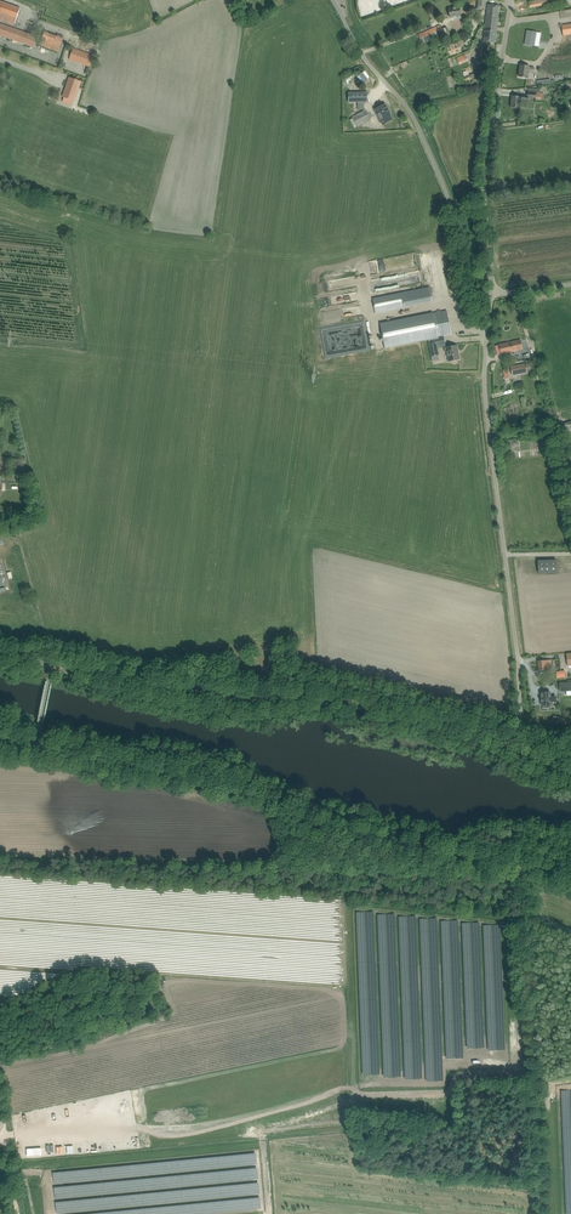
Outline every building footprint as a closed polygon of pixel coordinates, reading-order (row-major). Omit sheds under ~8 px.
[(0,14),(0,15),(0,19),(15,25),(20,9),(0,1),(0,14)] [(487,5),(485,26),(497,27),(499,6),(487,5)] [(461,16),(459,7),(448,9),(450,18),(461,16)] [(34,47),(37,37),(0,24),(0,35),(34,47)] [(563,35),(570,34),(570,24),(562,26),(563,35)] [(418,35),(422,44),(449,33),(446,28),(442,29),(440,25),(418,35)] [(497,27),(485,26),(483,42),(495,43),(497,27)] [(527,30),(525,44),(534,46),(537,32),(527,30)] [(39,44),(58,51),(62,39),(44,32),(39,44)] [(69,59),(89,66),(93,56),(73,49),(69,59)] [(456,58),(459,64),(468,60),(465,54),(456,58)] [(519,77),(525,78),(527,78),(528,72),(534,73),(534,68),(529,67),(520,65),(519,77)] [(353,85),(367,81),(365,73),(351,77),(353,85)] [(75,101),(82,82),(69,77),(62,97),(75,101)] [(527,98),(537,99),(536,101),(540,101),(540,100),(541,98),(543,98),(543,94),(541,93),(541,88),(533,89),(533,92),(528,92),(527,98)] [(367,92),(348,92),(348,102),(358,102),(358,110),(364,110),(364,102),(367,102),(367,92)] [(512,96),(511,107),(520,108),(521,97),(512,96)] [(385,104),(375,109),(383,125),(392,120),(388,112),(389,112),(385,104)] [(353,117),(358,127),(370,120),(366,110),(353,117)] [(373,282),(374,290),(383,288),(381,280),(373,282)] [(433,301),(430,287),(372,298),(375,313),(404,307),(433,301)] [(451,334),(447,311),(439,312),(401,320),(380,324),(384,348),(406,343),(438,337),(451,334)] [(520,340),(511,342),(513,349),(511,349),(512,352),(523,349),(520,340)] [(428,344),(431,357),(439,355),(436,342),(428,344)] [(495,346),(497,356),(503,354),(512,352),(511,349),(513,349),(511,342),(499,345),(495,346)] [(446,348),(449,362),(460,359),(457,345),(446,348)] [(526,364),(510,367),(512,375),(528,372),(526,364)] [(538,561),(538,573),(557,573),(556,560),(538,561)] [(549,669),(549,665),(551,664),(550,660),(538,661),(539,670),(549,669)] [(560,683),(560,691),(570,691),(570,682),(560,683)] [(543,692),(541,692),(541,698),(541,699),(541,701),(541,702),(541,705),(543,705),(543,708),(550,708),(550,705),(551,705),(551,703),(556,703),(556,697),(550,697),(550,692),(548,692),(548,691),(543,691),(543,692)] [(570,727),(570,719),(558,716),(557,723),(570,727)]
